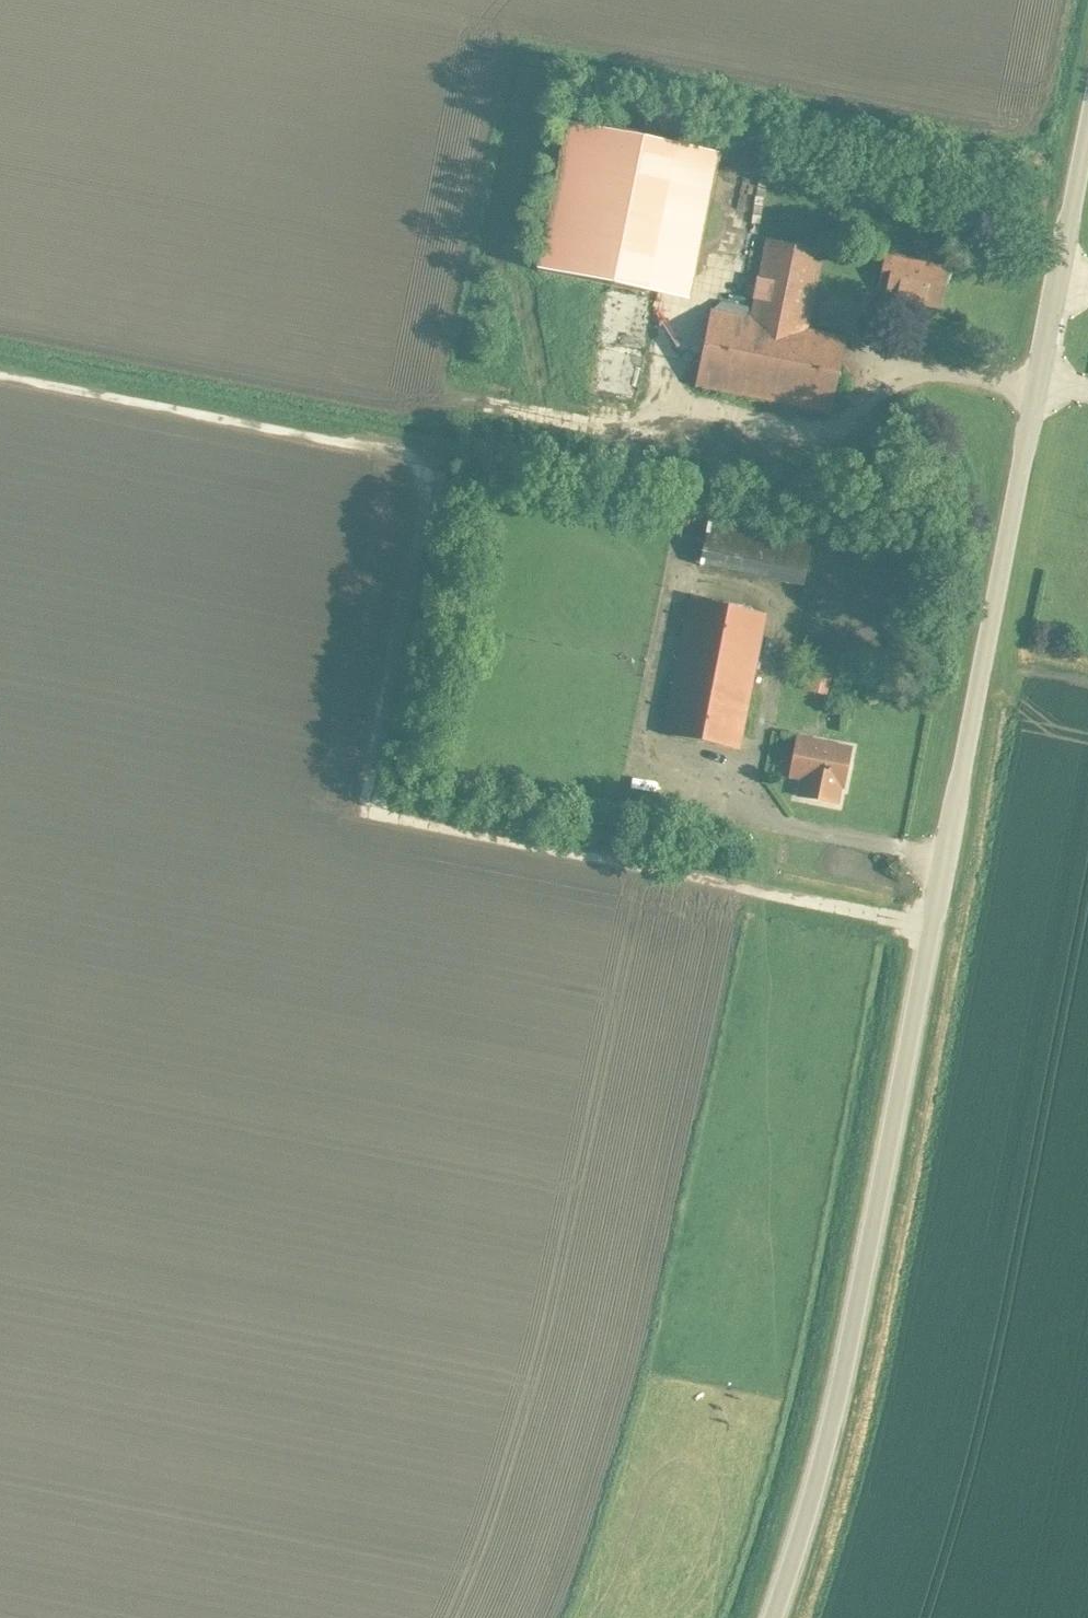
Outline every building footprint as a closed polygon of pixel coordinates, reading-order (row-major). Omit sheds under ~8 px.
[(566,124),(536,270),(645,292),(675,146),(566,124)] [(890,251),(910,255),(907,273),(944,281),(955,227),(917,219),(916,224),(897,220),(890,251)] [(829,413),(845,337),(806,329),(822,251),(766,240),(750,318),(712,310),(696,386),(829,413)] [(803,585),(813,534),(709,513),(699,565),(803,585)] [(739,748),(765,614),(689,599),(663,733),(739,748)] [(833,666),(809,661),(804,688),(827,693),(833,666)] [(797,737),(790,776),(800,778),(797,795),(837,803),(840,786),(842,786),(850,747),(797,737)]
